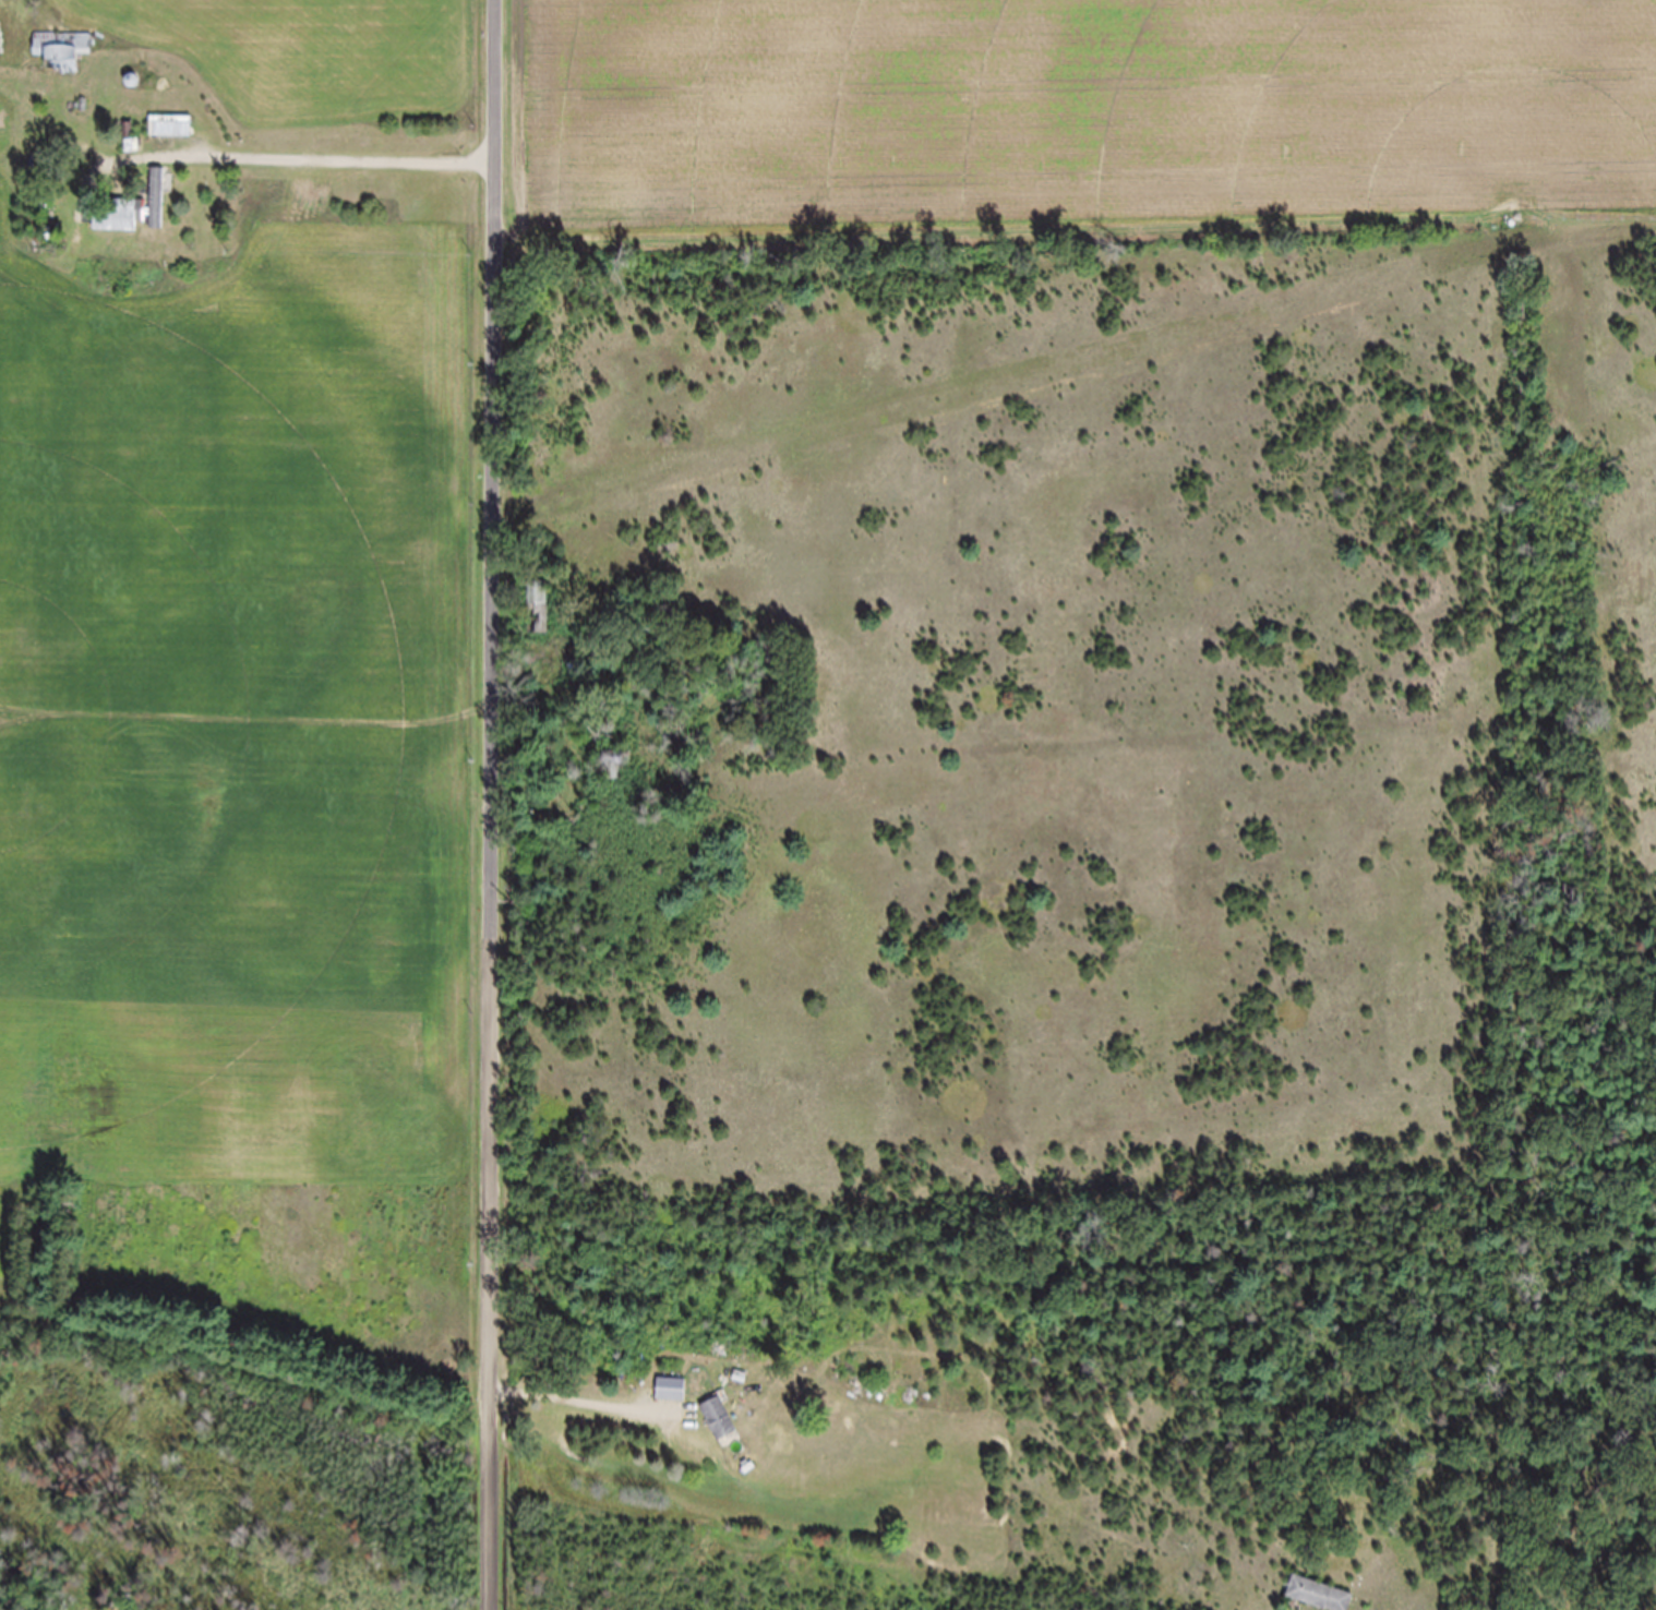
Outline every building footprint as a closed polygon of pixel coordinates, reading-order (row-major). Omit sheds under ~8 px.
[(43,84),(77,85),(77,66),(93,66),(93,47),(35,46),(34,70),(43,70),(43,84)] [(175,134),(149,134),(149,156),(175,156),(175,134)] [(167,219),(167,207),(135,207),(135,235),(178,235),(178,219),(167,219)] [(94,257),(113,257),(113,225),(94,225),(94,257)] [(549,645),(549,591),(529,591),(529,645),(549,645)] [(625,792),(625,762),(605,762),(605,792),(625,792)] [(657,1411),(681,1411),(681,1390),(657,1390),(657,1411)] [(866,1398),(856,1398),(857,1407),(867,1406),(866,1398)] [(699,1419),(716,1453),(736,1443),(719,1409),(699,1419)] [(1287,1609),(1353,1609),(1355,1605),(1293,1587),(1286,1609),(1287,1609)]
